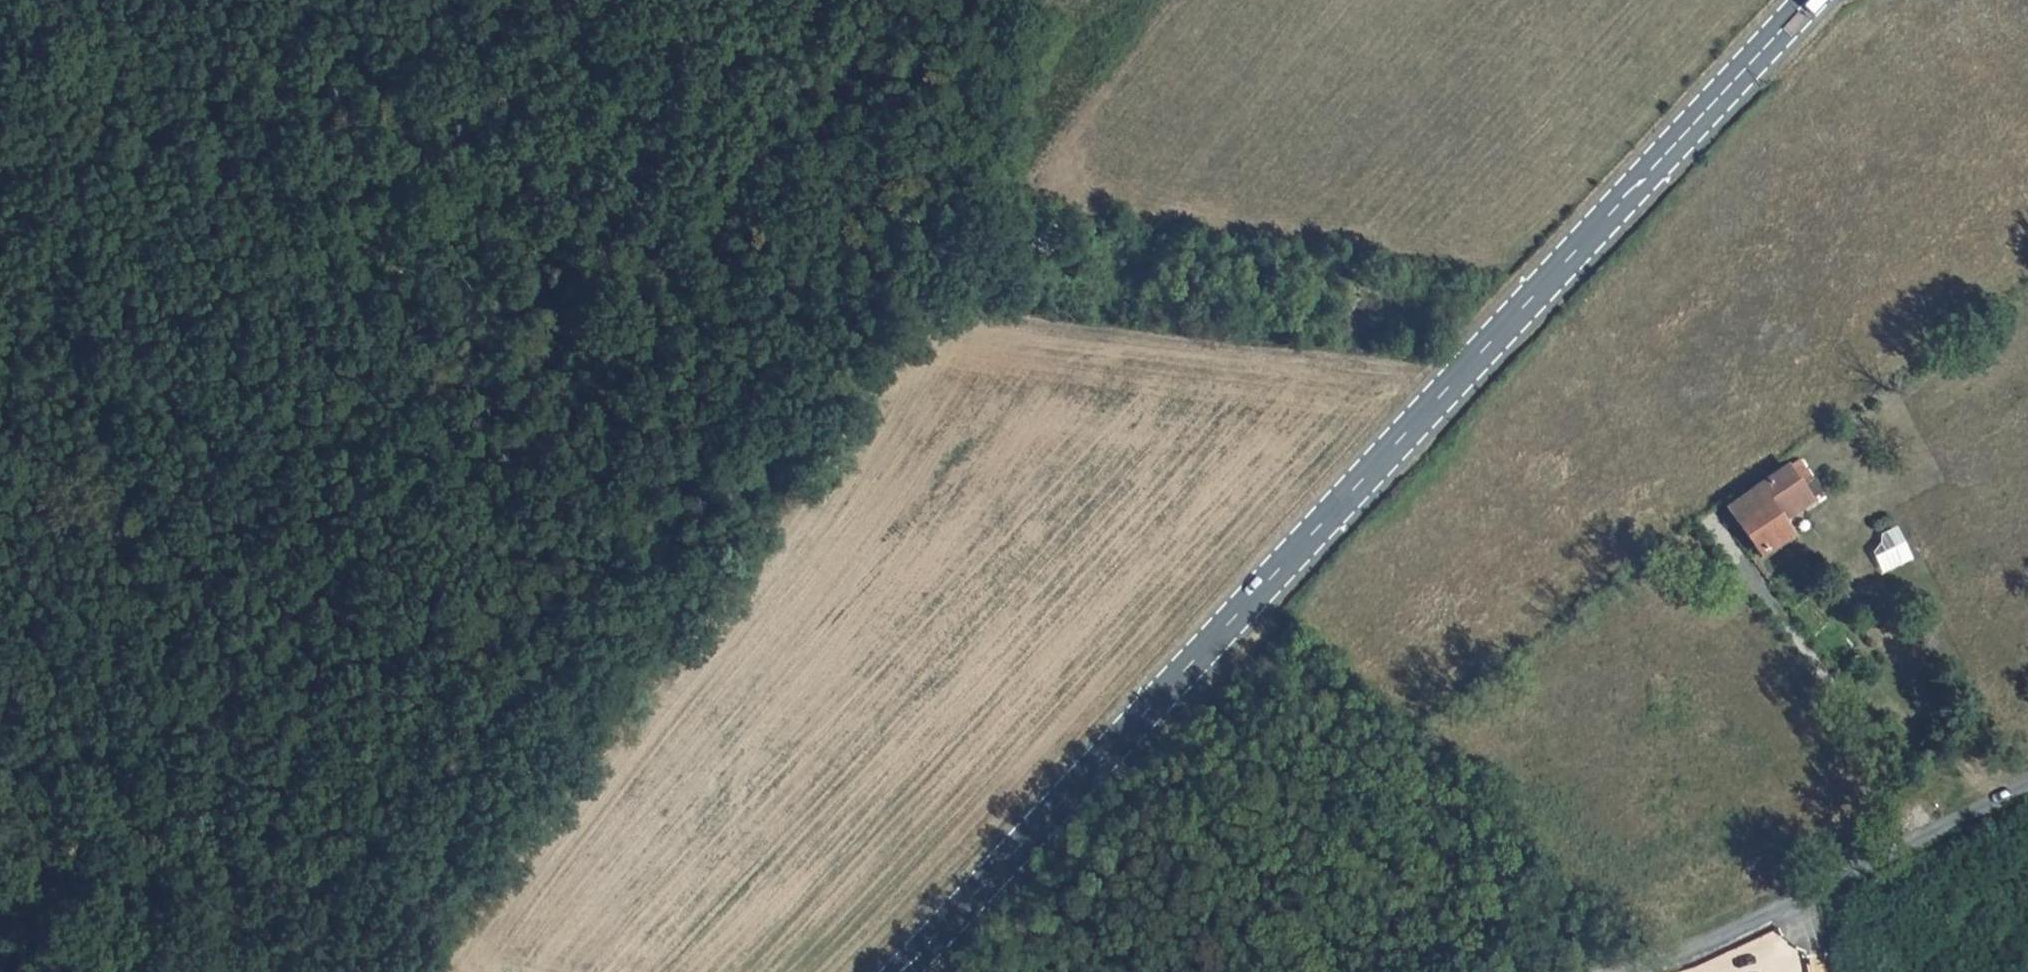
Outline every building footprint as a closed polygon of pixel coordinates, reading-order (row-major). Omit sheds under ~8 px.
[(1798,480),(1789,467),(1724,515),(1757,560),(1788,537),(1776,521),(1802,502),(1790,486),(1798,480)] [(1867,543),(1880,573),(1911,560),(1898,530),(1867,543)]
